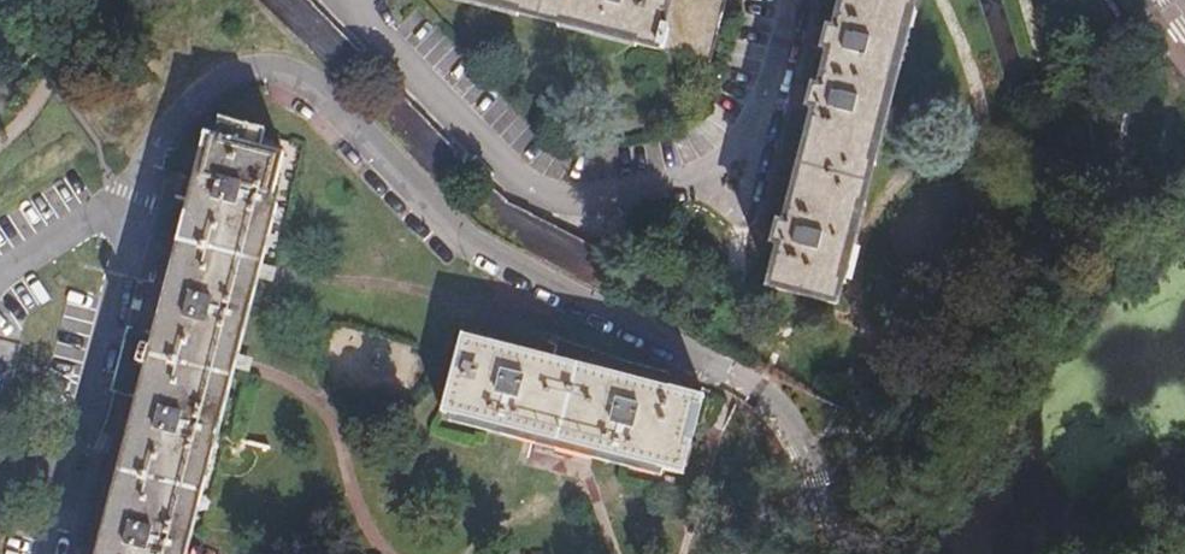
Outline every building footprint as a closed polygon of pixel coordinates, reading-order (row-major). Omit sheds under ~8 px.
[(709,61),(725,0),(474,0),(709,61)] [(766,245),(779,249),(771,285),(836,300),(915,0),(845,0),(837,31),(823,28),(817,50),(832,53),(821,90),(808,86),(803,106),(816,110),(786,227),(772,223),(766,245)] [(1091,38),(1096,59),(1131,50),(1126,29),(1091,38)] [(231,364),(256,271),(279,184),(287,152),(265,146),(269,130),(223,117),(218,134),(210,132),(152,347),(145,345),(140,362),(147,364),(97,553),(180,553),(231,364)] [(455,338),(433,415),(540,443),(679,479),(699,401),(533,358),(455,338)]
